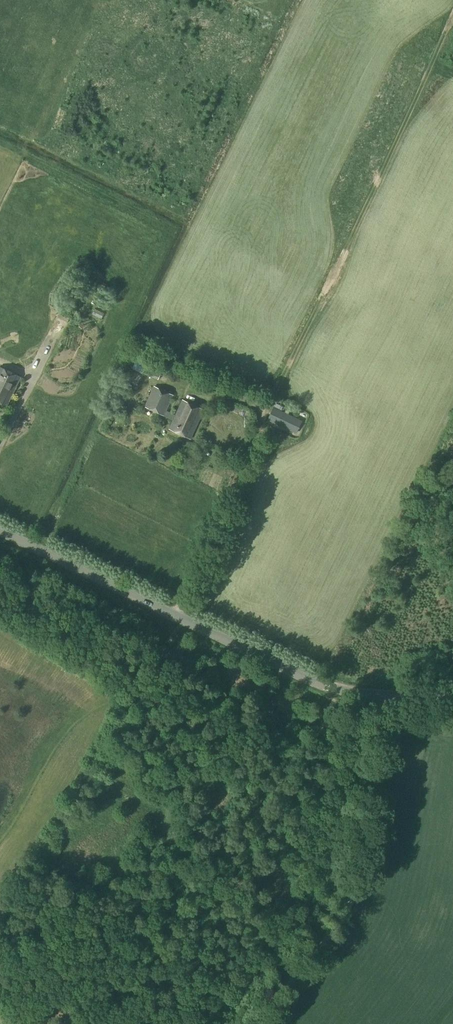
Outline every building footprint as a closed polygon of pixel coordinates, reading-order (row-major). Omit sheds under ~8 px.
[(67,308),(71,299),(67,297),(62,306),(67,308)] [(158,379),(162,371),(146,364),(142,372),(158,379)] [(6,406),(20,377),(0,367),(0,403),(6,406)] [(164,416),(174,395),(154,386),(144,407),(164,416)] [(190,439),(204,410),(182,400),(169,430),(190,439)] [(296,433),(302,421),(274,408),(268,420),(296,433)]
